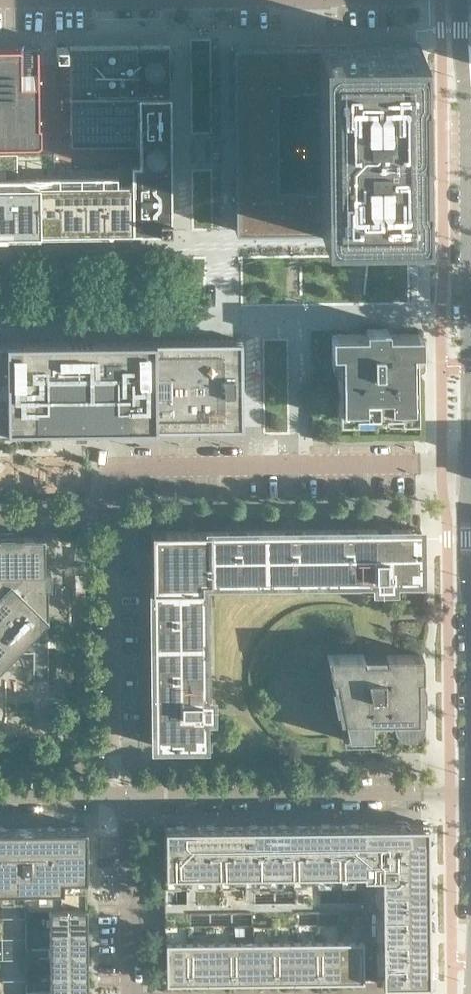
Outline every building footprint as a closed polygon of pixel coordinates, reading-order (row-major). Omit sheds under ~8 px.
[(231,45),(233,230),(352,229),(419,228),(417,43),(231,45)] [(131,163),(131,232),(138,232),(159,232),(164,232),(171,231),(171,220),(170,220),(170,211),(171,211),(170,95),(169,95),(169,92),(170,92),(170,82),(171,79),(173,77),(174,74),(174,71),(174,68),(174,65),(173,63),(172,60),(171,57),(169,44),(140,45),(140,46),(137,46),(137,45),(69,46),(67,46),(67,45),(56,46),(56,56),(67,56),(67,55),(69,55),(70,144),(138,144),(138,163),(131,163)] [(37,74),(37,47),(0,47),(0,145),(38,145),(37,74)] [(0,153),(0,233),(17,233),(17,227),(35,227),(35,233),(118,232),(117,182),(100,183),(100,184),(17,185),(16,153),(0,153)] [(417,376),(417,364),(419,364),(421,361),(421,332),(387,333),(387,328),(365,328),(365,333),(331,333),(332,362),(334,365),(337,365),(337,413),(338,413),(338,418),(356,418),(356,413),(356,409),(371,409),(371,413),(383,412),(383,408),(398,408),(398,412),(398,418),(417,417),(417,412),(417,376)] [(241,341),(241,338),(73,340),(0,341),(0,429),(30,429),(46,428),(86,428),(242,427),(241,341)] [(420,584),(420,528),(393,528),(388,527),(383,527),(380,527),(378,528),(376,528),(377,584),(377,585),(378,586),(380,586),(382,587),(384,587),(385,586),(387,586),(389,585),(391,585),(420,584)] [(319,585),(377,584),(376,528),(292,529),(293,586),(319,585)] [(207,585),(206,530),(165,531),(163,530),(161,530),(159,529),(157,530),(155,530),(153,531),(151,531),(151,533),(150,534),(150,536),(150,538),(150,539),(150,541),(150,543),(151,545),(152,586),(207,585)] [(293,586),(292,529),(264,530),(265,586),(293,586)] [(208,616),(208,587),(237,586),(236,530),(206,530),(207,585),(152,586),(152,616),(208,616)] [(265,586),(264,530),(236,530),(237,586),(265,586)] [(47,587),(50,587),(50,572),(44,572),(44,537),(14,537),(14,532),(0,533),(0,667),(47,618),(47,587)] [(208,642),(208,616),(152,616),(152,643),(208,642)] [(209,671),(208,642),(152,643),(153,672),(209,671)] [(423,707),(423,683),(422,683),(421,652),(385,653),(363,654),(364,658),(364,696),(365,739),(368,739),(368,742),(397,741),(397,742),(423,742),(422,727),(422,707),(423,707)] [(364,658),(363,654),(363,653),(326,654),(330,677),(331,677),(332,684),(331,684),(333,696),(364,696),(364,658)] [(153,701),(209,700),(209,671),(153,672),(153,697),(153,701)] [(365,739),(364,696),(333,696),(335,708),(337,708),(338,716),(342,739),(365,739)] [(210,744),(209,714),(210,712),(211,711),(211,709),(211,707),(211,705),(211,703),(210,702),(209,700),(153,701),(153,697),(152,700),(152,703),(152,708),(152,711),(152,714),(153,718),(153,745),(210,744)] [(427,859),(427,822),(364,823),(164,825),(165,940),(165,971),(165,981),(187,981),(307,979),(381,979),(381,982),(429,981),(427,859)] [(51,887),(51,907),(51,908),(86,907),(86,904),(85,826),(0,827),(0,888),(51,887)] [(86,921),(86,907),(51,908),(51,907),(49,907),(49,929),(87,929),(87,926),(86,921)] [(87,942),(87,929),(49,929),(49,946),(49,951),(87,950),(87,947),(87,942)] [(49,955),(49,951),(49,946),(38,947),(38,955),(49,955)] [(38,955),(38,947),(26,947),(26,956),(38,955)] [(87,964),(87,950),(49,951),(49,955),(49,972),(87,972),(87,969),(87,964)] [(87,972),(49,972),(50,990),(50,993),(54,993),(87,993),(87,991),(87,986),(87,972)]
